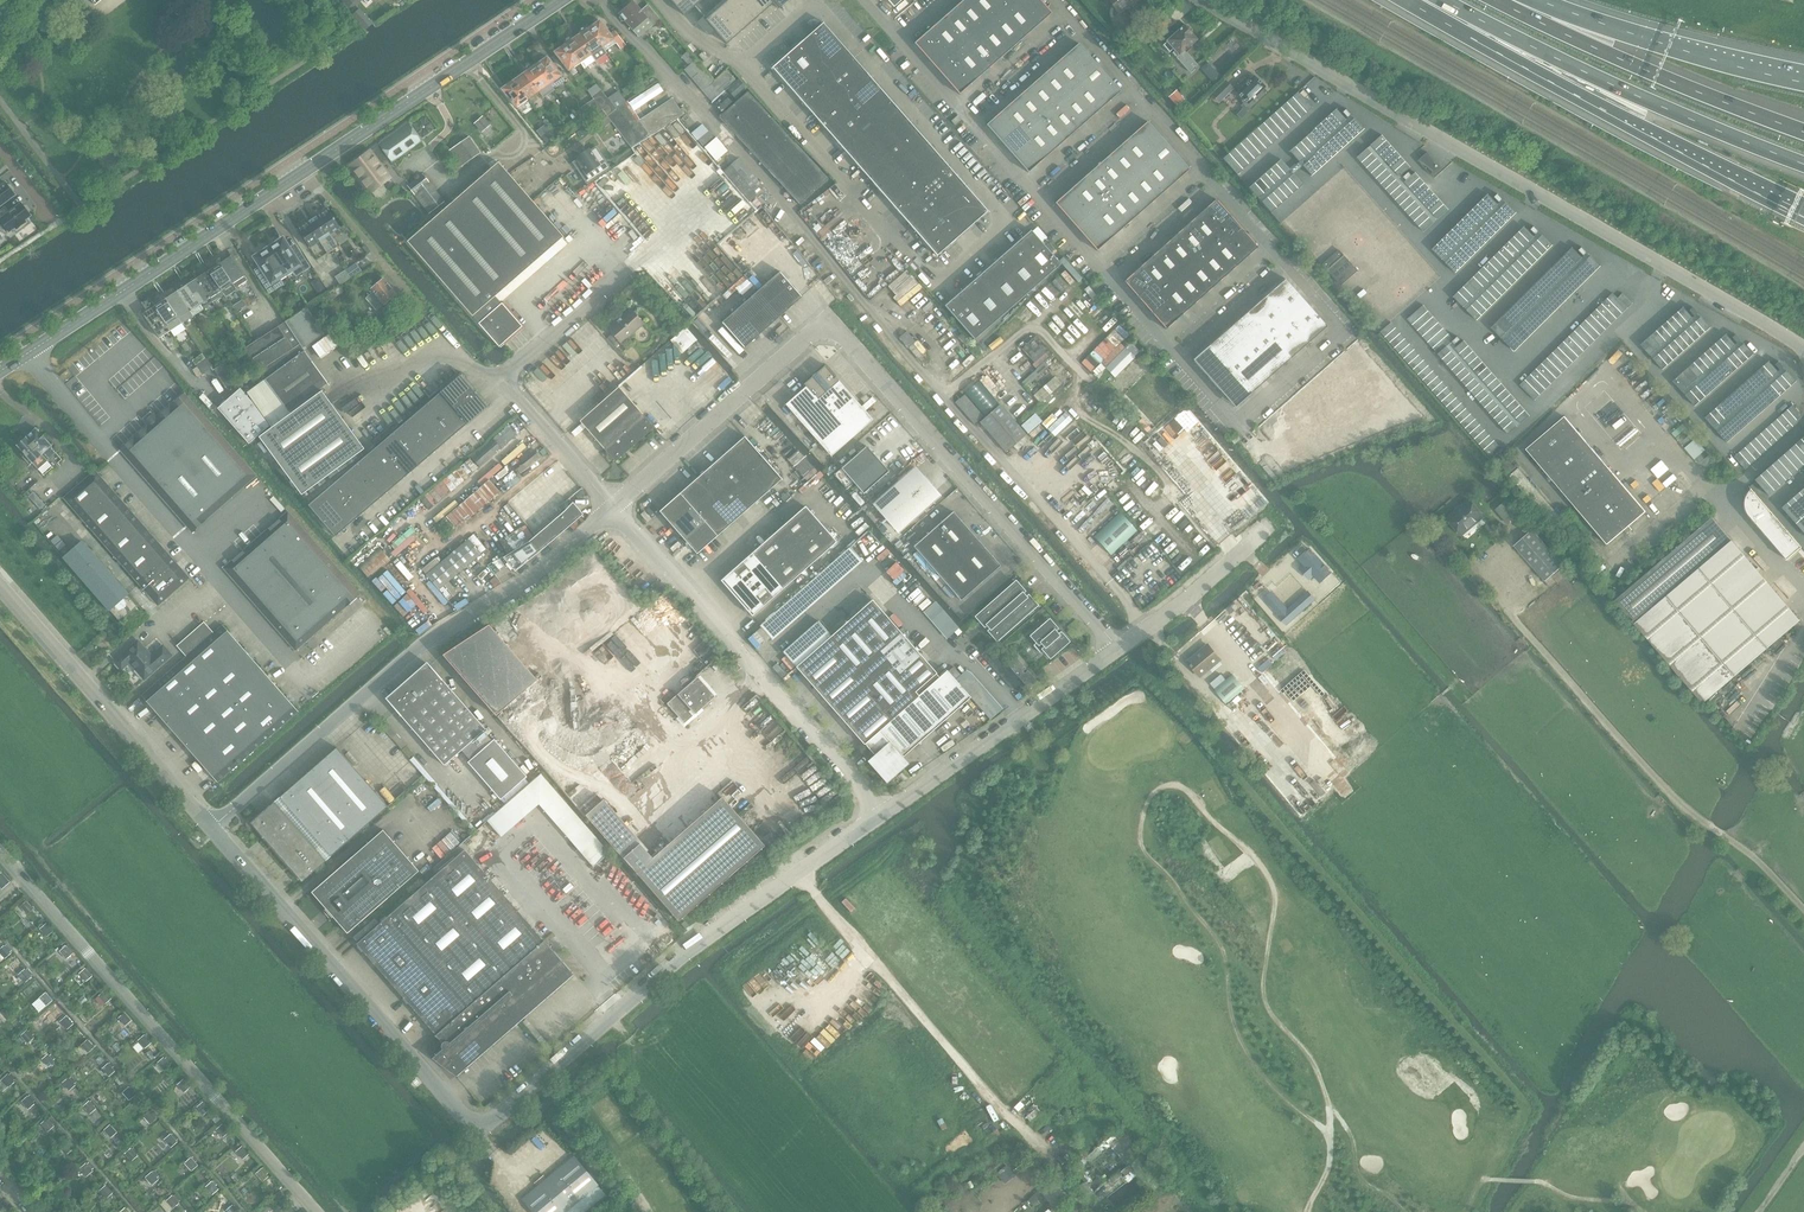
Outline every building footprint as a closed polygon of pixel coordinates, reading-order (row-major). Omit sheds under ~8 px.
[(684,15),(701,0),(670,0),(684,15)] [(697,22),(709,35),(714,30),(726,44),(773,3),(771,0),(722,0),(703,16),(697,22)] [(773,3),(778,8),(778,9),(788,0),(771,0),(773,3)] [(969,0),(962,0),(954,8),(977,34),(989,23),(969,0)] [(991,0),(969,0),(989,23),(1002,12),(991,0)] [(1013,0),(991,0),(1002,12),(1014,1),(1013,0)] [(1014,1),(1022,9),(1032,0),(1013,0),(1014,1)] [(1040,0),(1032,0),(1022,9),(1036,26),(1052,13),(1040,0)] [(1133,0),(1110,0),(1113,4),(1110,8),(1109,12),(1110,17),(1112,20),(1121,32),(1132,24),(1121,9),(1133,0)] [(660,19),(647,4),(640,10),(633,1),(618,14),(631,29),(638,38),(660,19)] [(1036,26),(1022,9),(1014,1),(1002,12),(1024,37),(1036,26)] [(977,34),(954,8),(941,19),(964,45),(977,34)] [(1024,37),(1002,12),(989,23),(1012,48),(1024,37)] [(1159,34),(1173,22),(1165,12),(1151,25),(1159,34)] [(594,22),(586,27),(604,51),(615,43),(620,49),(626,45),(614,30),(609,34),(598,19),(598,20),(599,21),(595,23),(594,22)] [(964,45),(941,19),(929,30),(944,47),(952,56),(964,45)] [(844,46),(823,22),(810,34),(831,58),(844,46)] [(1012,48),(989,23),(977,34),(999,59),(1012,48)] [(1191,48),(1189,46),(1196,40),(1191,34),(1190,32),(1191,32),(1191,30),(1188,26),(1185,26),(1184,25),(1166,41),(1162,45),(1169,53),(1173,49),(1178,56),(1184,63),(1182,64),(1188,71),(1197,64),(1187,52),(1191,48)] [(598,63),(608,56),(604,51),(586,27),(579,32),(580,34),(577,36),(591,55),(598,63)] [(944,47),(929,30),(914,43),(929,60),(944,47)] [(831,58),(810,34),(797,45),(818,69),(831,58)] [(999,59),(977,34),(964,45),(987,70),(999,59)] [(571,37),(564,42),(580,63),(591,55),(577,36),(573,39),(571,37)] [(554,50),(553,51),(560,60),(571,76),(577,72),(574,67),(580,63),(564,42),(557,47),(558,49),(555,52),(554,50)] [(1092,59),(1078,43),(1063,56),(1077,72),(1092,59)] [(818,69),(797,45),(784,56),(806,80),(818,69)] [(987,70),(964,45),(952,56),(959,64),(974,81),(987,70)] [(828,80),(853,57),(844,46),(831,58),(818,69),(828,80)] [(959,64),(952,56),(944,47),(929,60),(944,77),(959,64)] [(687,51),(681,57),(688,65),(694,60),(687,51)] [(708,58),(703,51),(698,55),(704,62),(708,58)] [(541,58),(534,63),(552,87),(556,87),(565,81),(551,63),(546,56),(545,56),(546,58),(543,60),(541,58)] [(806,80),(784,56),(771,68),(792,92),(806,80)] [(1084,81),(1077,72),(1063,56),(1051,67),(1072,92),(1084,81)] [(837,91),(863,68),(853,57),(828,80),(837,91)] [(1107,76),(1092,59),(1077,72),(1084,81),(1092,89),(1107,76)] [(688,65),(684,69),(713,101),(735,80),(726,70),(713,81),(694,60),(688,65)] [(1222,78),(1207,62),(1200,69),(1215,85),(1222,78)] [(528,70),(524,73),(538,92),(540,95),(544,95),(551,90),(552,87),(534,63),(526,68),(528,70)] [(974,81),(959,64),(944,77),(959,95),(974,81)] [(1072,92),(1051,67),(1038,78),(1059,103),(1072,92)] [(846,101),(872,79),(863,68),(837,91),(846,101)] [(802,102),(828,80),(818,69),(806,80),(792,92),(802,102)] [(519,74),(511,79),(527,100),(538,92),(524,73),(520,75),(519,74)] [(1246,105),(1265,87),(1254,75),(1236,92),(1244,101),(1240,105),(1242,108),(1236,114),(1240,119),(1250,110),(1246,105)] [(1121,91),(1107,76),(1092,89),(1105,105),(1121,91)] [(1059,103),(1038,78),(1026,89),(1047,113),(1059,103)] [(501,87),(500,88),(508,97),(519,112),(524,108),(521,104),(527,100),(511,79),(504,84),(505,86),(502,89),(501,87)] [(738,79),(727,89),(735,99),(747,88),(738,79)] [(856,112),(882,90),(872,79),(846,101),(856,112)] [(811,113),(837,91),(828,80),(802,102),(811,113)] [(1219,104),(1234,89),(1224,80),(1210,95),(1219,104)] [(1105,105),(1092,89),(1084,81),(1072,92),(1093,116),(1105,105)] [(610,102),(596,84),(587,91),(593,99),(601,108),(610,102)] [(1047,113),(1026,89),(1013,100),(1034,124),(1047,113)] [(865,123),(891,101),(882,90),(856,112),(865,123)] [(821,124),(846,101),(837,91),(811,113),(821,124)] [(1176,91),(1169,97),(1177,106),(1178,104),(1180,106),(1185,101),(1176,91)] [(747,92),(719,117),(746,146),(774,121),(747,92)] [(1093,116),(1072,92),(1059,103),(1080,127),(1093,116)] [(1312,108),(1298,92),(1292,97),(1306,113),(1312,108)] [(623,97),(618,100),(621,105),(626,101),(623,97)] [(1306,113),(1292,97),(1286,102),(1300,118),(1306,113)] [(601,108),(593,99),(587,103),(595,114),(601,110),(601,108)] [(639,119),(627,101),(615,109),(610,102),(601,108),(601,110),(630,147),(682,114),(671,99),(639,119)] [(1034,124),(1013,100),(1001,111),(1014,127),(1022,135),(1034,124)] [(830,135),(856,112),(846,101),(821,124),(830,135)] [(875,134),(900,111),(891,101),(865,123),(875,134)] [(1300,118),(1286,102),(1280,107),(1295,123),(1300,118)] [(595,114),(587,103),(581,107),(589,119),(595,114)] [(1080,127),(1059,103),(1047,113),(1068,138),(1080,127)] [(1295,123),(1280,107),(1275,112),(1289,128),(1295,123)] [(1312,176),(1365,129),(1347,109),(1342,114),(1337,109),(1290,151),(1312,176)] [(884,145),(910,122),(900,111),(875,134),(884,145)] [(1014,127),(1001,111),(986,125),(999,140),(1014,127)] [(840,145),(865,123),(856,112),(830,135),(840,145)] [(1289,128),(1275,112),(1269,117),(1283,133),(1289,128)] [(1068,138),(1047,113),(1034,124),(1056,148),(1068,138)] [(958,115),(951,121),(955,125),(961,119),(958,115)] [(489,125),(482,117),(475,123),(481,131),(489,125)] [(580,125),(575,117),(566,123),(571,131),(580,125)] [(1283,133),(1269,117),(1263,122),(1277,138),(1283,133)] [(774,121),(746,146),(773,175),(800,150),(774,121)] [(1161,137),(1147,121),(1132,135),(1146,150),(1161,137)] [(894,155),(919,133),(910,122),(884,145),(894,155)] [(1277,138),(1263,122),(1257,127),(1272,143),(1277,138)] [(369,151),(350,166),(361,181),(369,192),(370,191),(375,197),(378,198),(385,192),(386,189),(381,184),(390,177),(380,163),(388,158),(391,163),(421,141),(408,123),(379,143),(378,144),(379,145),(370,151),(369,151)] [(849,156),(875,134),(865,123),(840,145),(849,156)] [(1056,148),(1034,124),(1022,135),(1029,144),(1043,159),(1056,148)] [(1029,144),(1022,135),(1014,127),(999,140),(1014,157),(1029,144)] [(1272,143),(1257,127),(1252,133),(1266,149),(1272,143)] [(556,137),(550,130),(541,137),(546,144),(556,137)] [(702,147),(714,137),(708,131),(697,141),(702,147)] [(903,166),(929,144),(919,133),(894,155),(903,166)] [(1266,149),(1252,133),(1246,138),(1260,154),(1266,149)] [(859,167),(884,145),(875,134),(849,156),(859,167)] [(1153,159),(1146,150),(1132,135),(1119,146),(1141,170),(1153,159)] [(1449,210),(1415,172),(1407,180),(1402,175),(1411,167),(1382,135),(1357,157),(1424,232),(1449,210)] [(714,137),(703,147),(715,161),(728,150),(715,136),(714,137)] [(480,153),(468,137),(453,147),(464,164),(480,153)] [(1176,154),(1161,137),(1146,150),(1153,159),(1161,167),(1176,154)] [(1260,154),(1246,138),(1240,143),(1254,159),(1260,154)] [(1254,159),(1240,143),(1234,148),(1249,164),(1254,159)] [(912,177),(938,155),(929,144),(903,166),(912,177)] [(1043,159),(1029,144),(1014,157),(1028,173),(1043,159)] [(868,178),(894,155),(884,145),(859,167),(868,178)] [(1141,170),(1119,146),(1107,157),(1128,181),(1141,170)] [(579,159),(574,163),(588,183),(609,169),(595,148),(590,151),(589,149),(577,157),(579,159)] [(1249,164),(1234,148),(1229,153),(1243,169),(1249,164)] [(800,150),(773,175),(799,204),(827,179),(800,150)] [(1243,169),(1229,153),(1223,158),(1237,174),(1243,169)] [(1422,157),(1418,161),(1431,175),(1440,167),(1427,153),(1422,157)] [(1189,169),(1176,154),(1161,167),(1174,183),(1189,169)] [(878,188),(903,166),(894,155),(868,178),(878,188)] [(922,188),(947,165),(938,155),(912,177),(922,188)] [(762,185),(738,157),(731,164),(754,191),(762,185)] [(1128,181),(1107,157),(1094,167),(1116,192),(1128,181)] [(1174,183),(1161,167),(1153,159),(1141,170),(1162,194),(1174,183)] [(1271,212),(1303,184),(1281,159),(1248,187),(1271,212)] [(494,297),(563,237),(497,162),(406,241),(472,316),(473,315),(479,322),(478,323),(498,347),(522,326),(501,303),(500,304),(494,297)] [(931,198),(957,176),(947,165),(922,188),(931,198)] [(887,199),(912,177),(903,166),(878,188),(887,199)] [(1116,192),(1094,167),(1082,178),(1103,203),(1116,192)] [(1162,194),(1141,170),(1128,181),(1149,205),(1162,194)] [(447,203),(432,184),(429,185),(421,174),(406,185),(423,207),(428,202),(436,211),(447,203)] [(953,198),(966,187),(957,176),(931,198),(941,209),(953,198)] [(896,210),(922,188),(912,177),(887,199),(896,210)] [(1103,203),(1082,178),(1070,189),(1083,205),(1091,214),(1103,203)] [(1149,205),(1128,181),(1116,192),(1137,216),(1149,205)] [(7,184),(5,182),(0,186),(0,206),(15,195),(13,193),(14,189),(11,185),(7,184)] [(987,211),(966,187),(953,198),(974,222),(987,211)] [(906,221),(931,198),(922,188),(896,210),(906,221)] [(1083,205),(1070,189),(1054,203),(1068,218),(1083,205)] [(1137,216),(1116,192),(1103,203),(1124,227),(1137,216)] [(1432,249),(1456,273),(1516,213),(1503,199),(1498,204),(1488,194),(1432,249)] [(928,220),(941,209),(931,198),(906,221),(915,232),(928,220)] [(974,222),(953,198),(941,209),(962,233),(974,222)] [(1230,215),(1215,199),(1200,212),(1215,229),(1230,215)] [(21,203),(9,213),(4,207),(0,210),(0,228),(5,235),(12,229),(16,234),(30,223),(27,218),(30,215),(29,213),(29,210),(26,206),(22,205),(21,203)] [(1124,227),(1103,203),(1091,214),(1098,222),(1112,238),(1124,227)] [(1098,222),(1091,214),(1083,205),(1068,218),(1083,235),(1098,222)] [(340,228),(328,209),(326,210),(324,208),(317,213),(319,215),(312,219),(331,249),(337,245),(330,234),(340,228)] [(962,233),(941,209),(928,220),(949,244),(962,233)] [(1222,237),(1215,229),(1200,212),(1188,224),(1209,248),(1222,237)] [(1245,233),(1237,223),(1230,215),(1215,229),(1222,237),(1230,246),(1245,233)] [(331,249),(312,219),(306,223),(305,221),(298,226),(299,228),(297,229),(309,247),(318,241),(326,252),(331,249)] [(949,244),(928,220),(915,232),(937,256),(949,244)] [(1112,238),(1098,222),(1083,235),(1097,251),(1112,238)] [(1209,248),(1188,224),(1176,235),(1197,259),(1209,248)] [(1524,227),(1453,297),(1477,321),(1553,245),(1539,232),(1534,237),(1524,227)] [(974,340),(1043,279),(1060,264),(1031,230),(944,306),(974,340)] [(1258,247),(1245,233),(1230,246),(1243,261),(1258,247)] [(1197,259),(1176,235),(1163,246),(1184,270),(1197,259)] [(1243,261),(1230,246),(1222,237),(1209,248),(1230,272),(1243,261)] [(309,267),(298,250),(292,254),(282,239),(279,241),(277,241),(272,244),(272,246),(268,248),(285,274),(292,269),(296,275),(309,267)] [(1184,270),(1163,246),(1151,257),(1172,281),(1184,270)] [(1572,248),(1491,328),(1515,352),(1580,286),(1590,276),(1601,266),(1582,247),(1577,252),(1572,248)] [(285,274),(268,248),(265,250),(263,249),(259,252),(258,254),(254,257),(264,272),(258,275),(269,293),(282,284),(278,278),(285,274)] [(1230,272),(1209,248),(1197,259),(1218,283),(1230,272)] [(1357,271),(1344,256),(1345,256),(1344,255),(1339,250),(1323,265),(1340,285),(1357,271)] [(246,280),(232,258),(231,257),(226,260),(225,260),(221,262),(221,264),(220,265),(234,286),(235,288),(246,280)] [(1172,281),(1151,257),(1138,268),(1152,283),(1160,292),(1172,281)] [(1218,283),(1197,259),(1184,270),(1205,294),(1218,283)] [(361,271),(356,263),(345,270),(351,278),(361,271)] [(213,269),(208,272),(221,290),(223,294),(234,286),(220,265),(219,265),(217,265),(214,267),(213,269)] [(1152,283),(1138,268),(1123,281),(1137,297),(1152,283)] [(351,278),(345,270),(335,276),(340,285),(351,278)] [(1205,294),(1184,270),(1172,281),(1193,305),(1205,294)] [(802,297),(779,271),(757,290),(780,316),(802,297)] [(198,279),(197,279),(210,297),(221,290),(208,272),(204,275),(202,275),(199,277),(198,277),(198,279)] [(373,291),(365,298),(376,311),(383,304),(387,308),(390,305),(399,298),(383,278),(378,282),(375,282),(372,285),(372,288),(371,289),(373,291)] [(1306,302),(1285,278),(1265,295),(1286,319),(1306,302)] [(191,284),(187,286),(202,308),(212,301),(210,297),(197,279),(196,280),(195,280),(191,282),(191,284)] [(1193,305),(1172,281),(1160,292),(1167,301),(1181,316),(1193,305)] [(1167,301),(1160,292),(1152,283),(1137,297),(1152,314),(1167,301)] [(321,284),(314,288),(319,295),(326,291),(321,284)] [(178,292),(193,316),(203,309),(202,308),(187,286),(184,288),(182,288),(179,290),(178,292)] [(332,300),(344,292),(340,286),(320,299),(323,303),(331,298),(332,300)] [(743,348),(780,316),(757,290),(721,322),(743,348)] [(193,316),(177,292),(177,293),(175,292),(171,295),(171,296),(166,300),(182,323),(193,316)] [(1613,293),(1607,298),(1622,313),(1628,308),(1618,298),(1613,293)] [(1622,293),(1618,298),(1628,308),(1632,303),(1622,293)] [(1286,319),(1265,295),(1246,312),(1267,336),(1286,319)] [(1607,298),(1602,304),(1617,319),(1622,313),(1607,298)] [(155,307),(154,307),(170,330),(170,331),(182,323),(166,300),(161,303),(159,303),(156,305),(155,307)] [(1181,316),(1167,301),(1152,314),(1166,329),(1181,316)] [(1327,326),(1306,302),(1286,319),(1307,343),(1327,326)] [(1602,304),(1596,309),(1611,324),(1617,319),(1602,304)] [(1423,305),(1407,319),(1412,325),(1428,311),(1423,305)] [(148,311),(143,315),(146,320),(149,325),(155,333),(159,338),(170,330),(154,307),(154,308),(152,307),(148,310),(148,311)] [(1683,307),(1641,345),(1662,370),(1711,327),(1693,307),(1688,312),(1683,307)] [(327,383),(303,352),(302,348),(324,334),(307,308),(278,326),(292,348),(259,370),(265,380),(289,411),(327,383)] [(621,343),(644,323),(630,308),(607,329),(612,334),(606,339),(619,354),(626,348),(621,343)] [(1596,309),(1591,315),(1606,330),(1611,324),(1596,309)] [(1428,311),(1412,325),(1417,331),(1433,317),(1428,311)] [(1288,360),(1267,336),(1246,312),(1192,360),(1221,392),(1223,391),(1236,406),(1288,360)] [(1591,315),(1585,320),(1600,335),(1606,330),(1591,315)] [(1433,317),(1417,331),(1422,336),(1438,322),(1433,317)] [(1307,343),(1286,319),(1267,336),(1288,360),(1307,343)] [(1585,320),(1580,325),(1595,341),(1600,335),(1585,320)] [(1438,322),(1422,336),(1427,342),(1443,328),(1438,322)] [(1391,323),(1381,332),(1385,337),(1396,328),(1391,323)] [(1580,325),(1574,331),(1589,346),(1595,341),(1580,325)] [(244,348),(259,370),(292,348),(278,326),(244,348)] [(1396,328),(1385,337),(1390,343),(1400,333),(1396,328)] [(1443,328),(1427,342),(1432,348),(1449,334),(1443,328)] [(1574,331),(1569,336),(1584,352),(1589,346),(1574,331)] [(1400,333),(1390,343),(1395,348),(1405,339),(1400,333)] [(1449,334),(1432,348),(1438,354),(1454,340),(1449,334)] [(1726,334),(1673,381),(1695,406),(1754,354),(1736,335),(1731,339),(1726,334)] [(1569,336),(1563,342),(1578,357),(1584,352),(1569,336)] [(1454,340),(1438,354),(1508,435),(1530,416),(1484,364),(1464,341),(1462,342),(1458,337),(1454,340)] [(1405,339),(1395,348),(1399,353),(1410,344),(1405,339)] [(1563,342),(1558,347),(1573,362),(1578,357),(1563,342)] [(1410,344),(1399,353),(1404,359),(1415,349),(1410,344)] [(1125,347),(1105,369),(1115,378),(1135,356),(1125,347)] [(1558,347),(1552,353),(1567,368),(1573,362),(1558,347)] [(1415,349),(1404,359),(1409,364),(1419,355),(1415,349)] [(1552,353),(1547,358),(1562,373),(1567,368),(1552,353)] [(1419,355),(1409,364),(1413,369),(1424,360),(1419,355)] [(1547,358),(1541,363),(1556,379),(1562,373),(1547,358)] [(197,377),(211,367),(205,359),(196,366),(197,367),(192,370),(197,377)] [(1424,360),(1413,369),(1418,375),(1429,365),(1424,360)] [(1769,361),(1705,418),(1727,443),(1796,381),(1779,361),(1773,366),(1769,361)] [(1541,363),(1536,369),(1551,384),(1556,379),(1541,363)] [(872,419),(835,377),(825,365),(803,384),(806,386),(785,404),(831,456),(872,419)] [(1429,365),(1418,375),(1423,380),(1433,371),(1429,365)] [(238,382),(228,368),(217,375),(227,389),(238,382)] [(1536,369),(1530,374),(1545,390),(1551,384),(1536,369)] [(1433,371),(1423,380),(1427,385),(1438,376),(1433,371)] [(454,407),(475,389),(462,373),(460,375),(440,391),(454,407)] [(1530,374),(1525,380),(1540,395),(1545,390),(1530,374)] [(1438,376),(1427,385),(1432,391),(1443,381),(1438,376)] [(1525,380),(1520,385),(1535,400),(1540,395),(1525,380)] [(979,381),(964,393),(984,415),(998,403),(991,395),(979,381)] [(1443,381),(1432,391),(1437,396),(1447,387),(1443,381)] [(654,427),(646,418),(642,414),(643,414),(618,386),(579,421),(603,448),(604,448),(615,461),(654,427)] [(1447,387),(1437,396),(1441,402),(1452,392),(1447,387)] [(240,389),(229,399),(259,434),(268,426),(252,403),(240,389)] [(487,406),(489,405),(475,389),(454,407),(468,423),(487,407),(487,406)] [(363,448),(321,391),(259,437),(301,494),(363,448)] [(468,423),(454,407),(440,391),(439,392),(440,392),(428,402),(455,433),(467,424),(468,423)] [(1452,392),(1441,402),(1446,407),(1457,398),(1452,392)] [(255,475),(184,393),(156,417),(153,413),(143,422),(147,425),(119,449),(191,531),(255,475)] [(955,403),(974,425),(983,416),(965,395),(955,403)] [(1457,398),(1446,407),(1451,412),(1462,403),(1457,398)] [(259,434),(229,399),(217,409),(248,444),(259,434)] [(455,433),(428,402),(416,412),(443,444),(455,433)] [(1462,403),(1451,412),(1456,418),(1466,408),(1462,403)] [(1793,405),(1787,410),(1797,420),(1802,416),(1793,405)] [(988,432),(1006,416),(998,406),(980,422),(988,432)] [(1466,408),(1456,418),(1460,423),(1471,414),(1466,408)] [(1787,410),(1782,415),(1793,427),(1798,422),(1797,420),(1787,410)] [(443,444),(416,412),(404,423),(431,454),(443,444)] [(1471,414),(1460,423),(1465,428),(1476,419),(1471,414)] [(1782,415),(1777,419),(1787,432),(1793,427),(1782,415)] [(997,442),(1015,426),(1006,416),(988,432),(997,442)] [(1645,512),(1564,417),(1526,449),(1607,544),(1624,530),(1627,533),(1631,530),(1628,526),(1645,512)] [(1476,419),(1465,428),(1470,434),(1480,424),(1476,419)] [(1777,419),(1771,424),(1782,436),(1787,432),(1777,419)] [(431,454),(404,423),(392,433),(419,464),(431,454)] [(1480,424),(1470,434),(1474,439),(1485,430),(1480,424)] [(1771,424),(1766,429),(1777,441),(1782,436),(1771,424)] [(479,466),(517,434),(509,425),(471,457),(479,466)] [(1006,452),(1024,436),(1015,426),(997,442),(1006,452)] [(56,452),(51,447),(51,446),(45,438),(41,433),(40,433),(36,428),(24,438),(23,436),(21,436),(16,440),(16,442),(18,443),(16,445),(24,454),(22,455),(22,457),(29,464),(30,464),(32,463),(37,468),(56,452)] [(1687,429),(1676,438),(1680,443),(1691,434),(1687,429)] [(1766,429),(1760,433),(1771,446),(1777,441),(1766,429)] [(1485,430),(1474,439),(1479,444),(1490,435),(1485,430)] [(419,464),(392,433),(380,443),(407,474),(419,464)] [(1760,433),(1755,438),(1766,451),(1771,446),(1760,433)] [(1234,444),(1241,439),(1237,434),(1230,440),(1234,444)] [(1691,434),(1680,443),(1685,448),(1695,439),(1691,434)] [(1490,435),(1479,444),(1484,450),(1494,440),(1490,435)] [(763,458),(744,436),(733,446),(752,467),(763,458)] [(1755,480),(1769,496),(1803,465),(1803,437),(1755,480)] [(1755,438),(1750,443),(1761,455),(1766,451),(1755,438)] [(1494,440),(1484,450),(1488,455),(1499,446),(1494,440)] [(407,474),(380,443),(368,453),(395,485),(407,474)] [(1750,443),(1744,448),(1755,460),(1761,455),(1750,443)] [(752,467),(733,446),(723,455),(741,476),(752,467)] [(888,471),(866,446),(841,468),(863,493),(888,471)] [(1744,448),(1739,452),(1750,465),(1755,460),(1744,448)] [(1705,450),(1694,459),(1698,464),(1709,455),(1705,450)] [(1739,452),(1734,457),(1745,469),(1750,465),(1739,452)] [(395,485),(368,453),(356,464),(383,495),(395,485)] [(741,476),(723,455),(712,464),(731,486),(741,476)] [(1709,455),(1698,464),(1703,470),(1714,460),(1709,455)] [(782,479),(763,458),(752,467),(771,488),(782,479)] [(383,495),(356,464),(344,474),(371,505),(383,495)] [(731,486),(712,464),(701,474),(720,495),(731,486)] [(885,518),(927,481),(914,466),(913,466),(915,468),(874,505),(885,518)] [(771,488),(752,467),(741,476),(760,498),(771,488)] [(91,513),(114,493),(95,470),(63,498),(84,522),(92,515),(91,513)] [(371,505),(344,474),(332,484),(359,516),(371,505)] [(549,516),(578,495),(582,491),(568,474),(535,500),(525,488),(508,501),(533,534),(551,520),(549,516)] [(720,495),(701,474),(691,483),(709,504),(720,495)] [(760,498),(741,476),(731,486),(750,507),(760,498)] [(455,528),(498,491),(488,479),(445,516),(455,528)] [(897,531),(937,496),(938,495),(940,497),(940,496),(927,481),(885,518),(897,531)] [(709,504),(691,483),(680,492),(692,507),(699,514),(709,504)] [(359,516),(332,484),(320,494),(347,526),(359,516)] [(1802,547),(1749,485),(1748,486),(1751,490),(1749,493),(1747,496),(1745,500),(1745,505),(1746,509),(1747,513),(1749,516),(1787,559),(1786,560),(1787,560),(1802,547)] [(750,507),(731,486),(720,495),(739,516),(750,507)] [(1782,507),(1803,533),(1803,488),(1782,507)] [(671,525),(692,507),(680,492),(659,511),(671,525)] [(189,578),(114,493),(91,513),(92,515),(84,522),(158,605),(189,578)] [(347,526),(320,494),(308,505),(335,536),(347,526)] [(739,516),(720,495),(709,504),(728,526),(739,516)] [(1461,534),(1482,516),(1486,521),(1485,522),(1485,523),(1487,521),(1469,499),(1447,518),(1465,540),(1467,538),(1465,539),(1461,534)] [(1519,514),(1507,500),(1495,510),(1507,524),(1519,514)] [(548,524),(558,536),(583,514),(572,502),(563,511),(548,524)] [(728,526),(709,504),(699,514),(705,521),(717,535),(728,526)] [(752,615),(836,542),(805,506),(720,580),(752,615)] [(684,540),(705,521),(699,514),(692,507),(671,525),(684,540)] [(360,594),(287,511),(223,567),(295,650),(360,594)] [(976,539),(953,512),(926,535),(913,546),(937,573),(976,539)] [(1800,620),(1712,518),(1614,601),(1703,704),(1800,620)] [(696,554),(717,535),(705,521),(684,540),(696,554)] [(548,524),(538,533),(548,544),(558,536),(548,524)] [(1563,565),(1532,530),(1513,546),(1544,582),(1563,565)] [(548,544),(538,533),(528,541),(538,553),(548,544)] [(480,554),(467,539),(426,574),(438,589),(480,554)] [(960,600),(1000,565),(976,539),(937,573),(960,600)] [(538,553),(528,541),(502,557),(514,571),(536,554),(538,553)] [(82,543),(64,559),(109,611),(110,611),(119,621),(137,606),(127,596),(128,595),(82,543)] [(357,566),(370,580),(391,560),(378,546),(357,566)] [(862,561),(850,546),(759,626),(772,640),(798,616),(862,561)] [(1310,549),(1299,559),(1304,565),(1300,568),(1310,579),(1317,573),(1323,579),(1331,572),(1310,549)] [(1038,607),(1027,595),(1015,582),(996,599),(1018,624),(1038,607)] [(1271,593),(1263,599),(1287,625),(1315,600),(1309,592),(1287,611),(1271,593)] [(939,676),(872,599),(831,635),(795,667),(864,744),(864,743),(939,676)] [(1018,624),(996,599),(976,617),(998,642),(1018,624)] [(1069,642),(1048,619),(1030,635),(1037,642),(1034,645),(1041,653),(1044,651),(1051,658),(1069,642)] [(298,711),(283,694),(272,682),(266,675),(222,625),(213,632),(204,621),(176,645),(186,657),(141,696),(217,782),(298,711)] [(818,621),(783,652),(795,667),(831,635),(818,621)] [(536,680),(524,666),(489,625),(443,655),(496,715),(536,680)] [(144,679),(171,655),(162,645),(151,655),(138,640),(136,642),(135,641),(134,642),(135,643),(132,645),(131,645),(132,646),(114,661),(115,663),(114,664),(118,669),(119,668),(121,670),(129,662),(135,670),(134,671),(141,679),(143,678),(144,679)] [(1200,676),(1219,660),(1220,659),(1207,645),(1187,661),(1200,676)] [(492,740),(483,730),(485,729),(458,697),(430,665),(388,702),(444,765),(461,750),(470,760),(467,762),(500,799),(526,776),(494,738),(492,740)] [(901,758),(970,697),(946,670),(939,676),(864,743),(864,744),(875,755),(869,761),(886,780),(906,763),(901,758)] [(1028,671),(1019,678),(1029,690),(1038,682),(1028,671)] [(684,723),(715,695),(698,676),(667,704),(684,723)] [(389,725),(384,730),(391,738),(396,734),(389,725)] [(302,881),(387,806),(367,783),(336,747),(250,822),(302,881)] [(678,920),(762,846),(764,845),(721,797),(652,858),(646,851),(648,849),(604,798),(585,814),(632,867),(678,920)] [(842,811),(838,806),(833,810),(837,815),(842,811)] [(346,933),(418,870),(382,829),(347,861),(311,892),(346,933)] [(573,974),(543,940),(464,849),(392,912),(356,944),(435,1034),(434,1035),(436,1036),(437,1037),(438,1038),(439,1039),(440,1041),(440,1042),(441,1044),(441,1045),(440,1047),(440,1048),(439,1050),(438,1051),(437,1052),(436,1053),(434,1054),(433,1054),(434,1055),(431,1058),(455,1076),(573,974)] [(0,872),(0,886),(1,888),(9,881),(1,871),(0,872)] [(26,901),(20,906),(27,914),(33,908),(26,901)] [(46,923),(39,929),(46,937),(53,931),(46,923)] [(0,948),(0,954),(4,958),(10,953),(9,952),(11,950),(6,944),(4,946),(3,945),(0,948)] [(66,945),(59,951),(66,959),(72,953),(73,951),(67,944),(66,945)] [(85,968),(78,973),(85,981),(92,976),(91,975),(93,973),(88,966),(85,968)] [(25,968),(18,974),(25,982),(32,976),(31,975),(32,974),(27,968),(26,970),(25,968)] [(105,990),(98,995),(105,1003),(111,997),(105,990)] [(45,992),(39,998),(46,1006),(52,1000),(52,999),(53,998),(48,991),(46,993),(45,992)] [(0,1011),(0,1012),(6,1020),(12,1014),(5,1006),(0,1011)] [(124,1012),(118,1018),(125,1026),(131,1020),(124,1012)] [(66,1016),(60,1021),(67,1029),(73,1024),(66,1016)] [(27,1029),(20,1035),(27,1043),(34,1038),(32,1035),(34,1034),(30,1029),(28,1031),(27,1029)] [(144,1035),(138,1040),(144,1048),(151,1043),(148,1039),(150,1037),(146,1033),(144,1035)] [(87,1039),(80,1045),(88,1053),(94,1047),(87,1039)] [(48,1053),(41,1059),(48,1067),(55,1061),(53,1060),(55,1058),(51,1054),(49,1055),(48,1053)] [(163,1057),(157,1062),(164,1070),(170,1065),(170,1064),(172,1062),(167,1057),(165,1058),(163,1057)] [(108,1063),(101,1068),(108,1076),(115,1071),(112,1068),(113,1066),(110,1062),(108,1064),(108,1063)] [(8,1073),(2,1079),(9,1087),(15,1081),(14,1080),(16,1078),(11,1073),(9,1075),(8,1073)] [(68,1077),(62,1082),(69,1090),(75,1085),(74,1083),(76,1082),(71,1076),(69,1078),(68,1077)] [(183,1079),(176,1085),(184,1093),(190,1087),(183,1079)] [(129,1086),(122,1092),(129,1100),(136,1094),(133,1092),(135,1090),(131,1086),(129,1088),(129,1086)] [(27,1096),(21,1101),(28,1109),(34,1104),(33,1102),(35,1100),(30,1095),(28,1096),(27,1096)] [(89,1100),(83,1106),(89,1114),(96,1108),(94,1106),(95,1104),(91,1100),(90,1101),(89,1100)] [(203,1101),(196,1107),(203,1115),(210,1109),(209,1108),(210,1107),(204,1100),(203,1102),(203,1101)] [(149,1110),(143,1116),(150,1124),(156,1118),(155,1117),(157,1115),(152,1110),(151,1111),(149,1110)] [(47,1118),(40,1124),(47,1132),(54,1126),(53,1125),(54,1123),(50,1117),(48,1119),(47,1118)] [(222,1123),(216,1129),(223,1137),(229,1131),(222,1123)] [(110,1124),(103,1130),(110,1138),(117,1132),(116,1131),(118,1130),(113,1125),(112,1126),(110,1124)] [(171,1133),(164,1139),(171,1147),(178,1141),(176,1140),(177,1139),(172,1133),(171,1134),(171,1133)] [(242,1146),(235,1151),(242,1159),(249,1154),(248,1152),(249,1151),(244,1145),(243,1147),(242,1146)] [(130,1147),(124,1153),(131,1161),(138,1156),(137,1154),(138,1153),(133,1147),(132,1149),(130,1147)] [(191,1157),(184,1163),(191,1171),(198,1165),(195,1162),(196,1160),(193,1156),(191,1158),(191,1157)] [(523,1200),(533,1211),(585,1211),(605,1195),(597,1185),(574,1157),(523,1200)] [(86,1162),(79,1168),(86,1176),(93,1171),(92,1169),(93,1168),(88,1162),(87,1164),(86,1162)] [(1006,1165),(996,1173),(1004,1183),(1014,1175),(1006,1165)] [(261,1168),(255,1173),(262,1181),(268,1176),(266,1174),(268,1173),(263,1167),(261,1168)] [(151,1171),(145,1177),(152,1185),(158,1179),(157,1177),(158,1176),(154,1170),(152,1172),(151,1171)] [(212,1181),(205,1187),(212,1194),(218,1189),(215,1185),(217,1184),(214,1180),(212,1182),(212,1181)] [(106,1185),(99,1190),(106,1198),(113,1193),(106,1185)] [(284,1195),(284,1194),(280,1190),(274,1195),(279,1200),(284,1195)] [(172,1195),(165,1201),(172,1209),(179,1203),(178,1202),(180,1200),(175,1194),(173,1196),(172,1195)] [(226,1210),(227,1211),(239,1211),(238,1211),(240,1209),(235,1204),(233,1205),(232,1204),(226,1210)]
